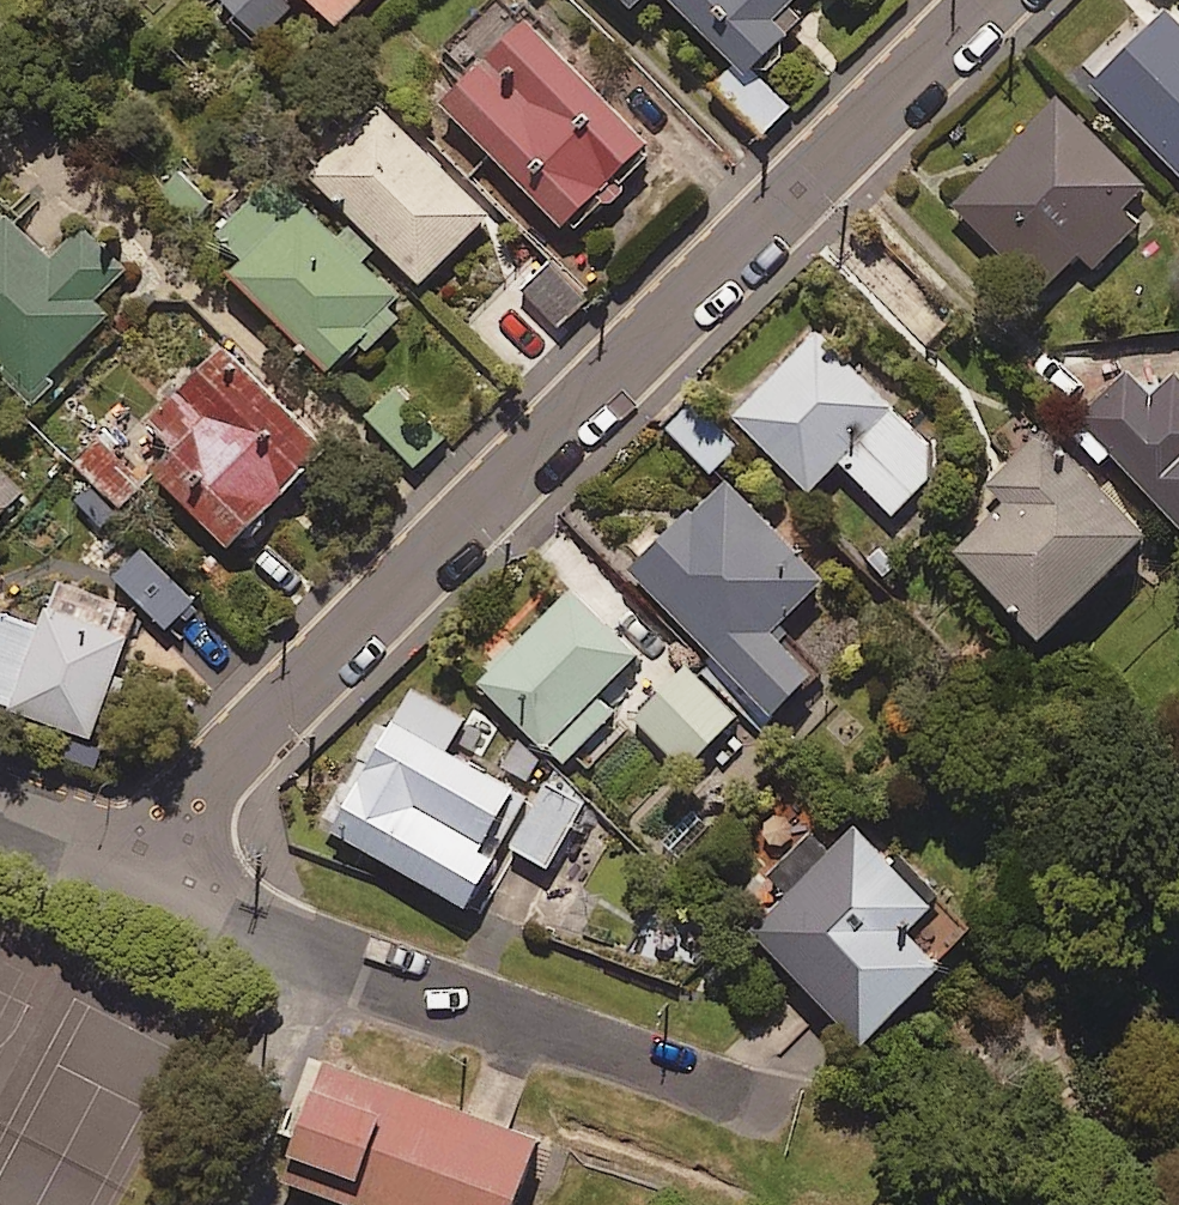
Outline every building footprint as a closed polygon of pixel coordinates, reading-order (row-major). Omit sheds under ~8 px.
[(286,0),(216,0),(258,44),(295,9),(286,0)] [(335,34),(369,0),(302,0),(335,34)] [(633,15),(649,0),(619,0),(633,15)] [(809,21),(830,0),(662,0),(743,84),(787,41),(776,30),(798,9),(809,21)] [(1080,81),(1178,188),(1178,20),(1163,3),(1080,81)] [(618,179),(648,150),(529,30),(445,114),(563,234),(590,207),(603,220),(631,192),(618,179)] [(792,113),(761,84),(734,112),(765,141),(792,113)] [(1124,215),(1148,190),(1057,103),(954,212),(1046,299),(1081,262),(1095,275),(1139,229),(1124,215)] [(492,226),(396,114),(321,179),(416,290),(492,226)] [(369,360),(403,326),(391,314),(402,304),(366,268),(375,260),(342,227),(333,236),(279,183),(221,243),(249,270),(230,289),(324,383),(358,348),(369,360)] [(58,385),(53,381),(112,323),(96,307),(129,274),(87,231),(50,268),(0,217),(0,374),(34,409),(58,385)] [(588,306),(552,269),(523,297),(558,334),(588,306)] [(893,523),(947,469),(818,341),(734,426),(809,501),(840,470),(893,523)] [(327,459),(222,353),(148,427),(178,457),(151,484),(226,559),(327,459)] [(1178,533),(1178,393),(1148,359),(1067,433),(1102,472),(1113,462),(1178,533)] [(446,443),(394,394),(365,425),(416,474),(446,443)] [(734,456),(691,415),(668,438),(712,480),(734,456)] [(1043,649),(1150,543),(1033,426),(971,488),(986,502),(941,547),(1043,649)] [(28,500),(0,472),(0,528),(28,500)] [(773,640),(823,592),(725,489),(632,578),(773,726),(816,684),(773,640)] [(137,557),(114,579),(168,635),(191,614),(137,557)] [(61,586),(44,632),(1,616),(0,618),(0,712),(90,745),(139,614),(61,586)] [(597,701),(637,661),(574,597),(479,691),(560,773),(615,719),(597,701)] [(734,718),(682,669),(633,720),(685,769),(734,718)] [(465,723),(404,689),(321,834),(467,917),(531,804),(447,756),(465,723)] [(510,854),(550,875),(585,809),(546,788),(510,854)] [(898,877),(857,835),(832,860),(812,840),(768,884),(789,904),(753,940),(867,1054),(940,981),(934,976),(974,935),(907,868),(898,877)] [(340,1070),(297,1187),(345,1204),(534,1204),(555,1148),(340,1070)]
